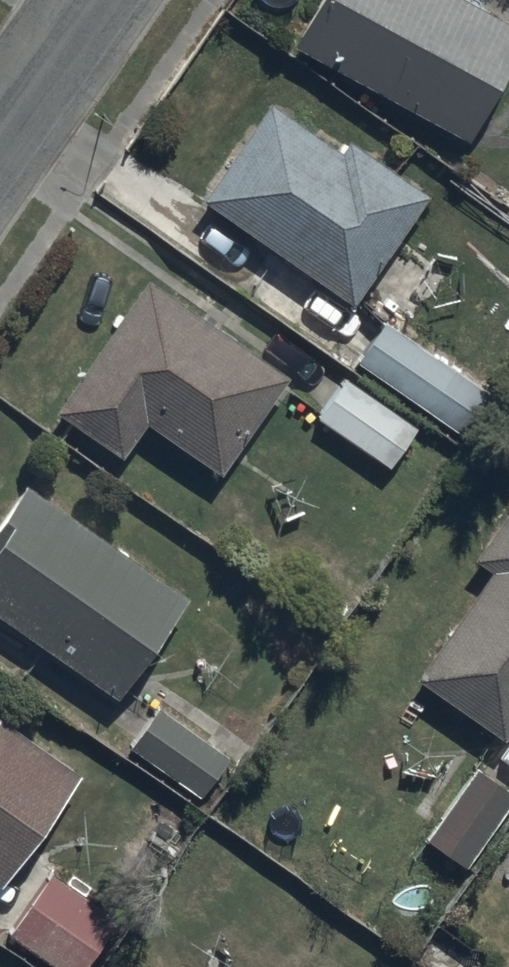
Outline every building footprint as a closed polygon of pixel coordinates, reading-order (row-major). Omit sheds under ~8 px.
[(508,55),(508,28),(457,0),(317,0),(290,49),(463,142),(508,55)] [(266,105),(199,203),(348,306),(422,199),(342,144),(336,153),(266,105)] [(285,379),(143,280),(51,413),(119,460),(142,426),(216,477),(285,379)] [(380,324),(352,364),(458,437),(485,397),(380,324)] [(113,700),(184,598),(20,485),(0,513),(0,622),(113,700)] [(499,740),(508,726),(508,503),(469,559),(491,575),(415,679),(499,740)] [(158,709),(126,751),(195,803),(227,762),(158,709)] [(75,776),(0,723),(0,883),(75,776)] [(508,801),(508,795),(473,770),(419,847),(458,874),(508,801)] [(5,937),(49,966),(82,966),(114,920),(49,875),(5,937)]
